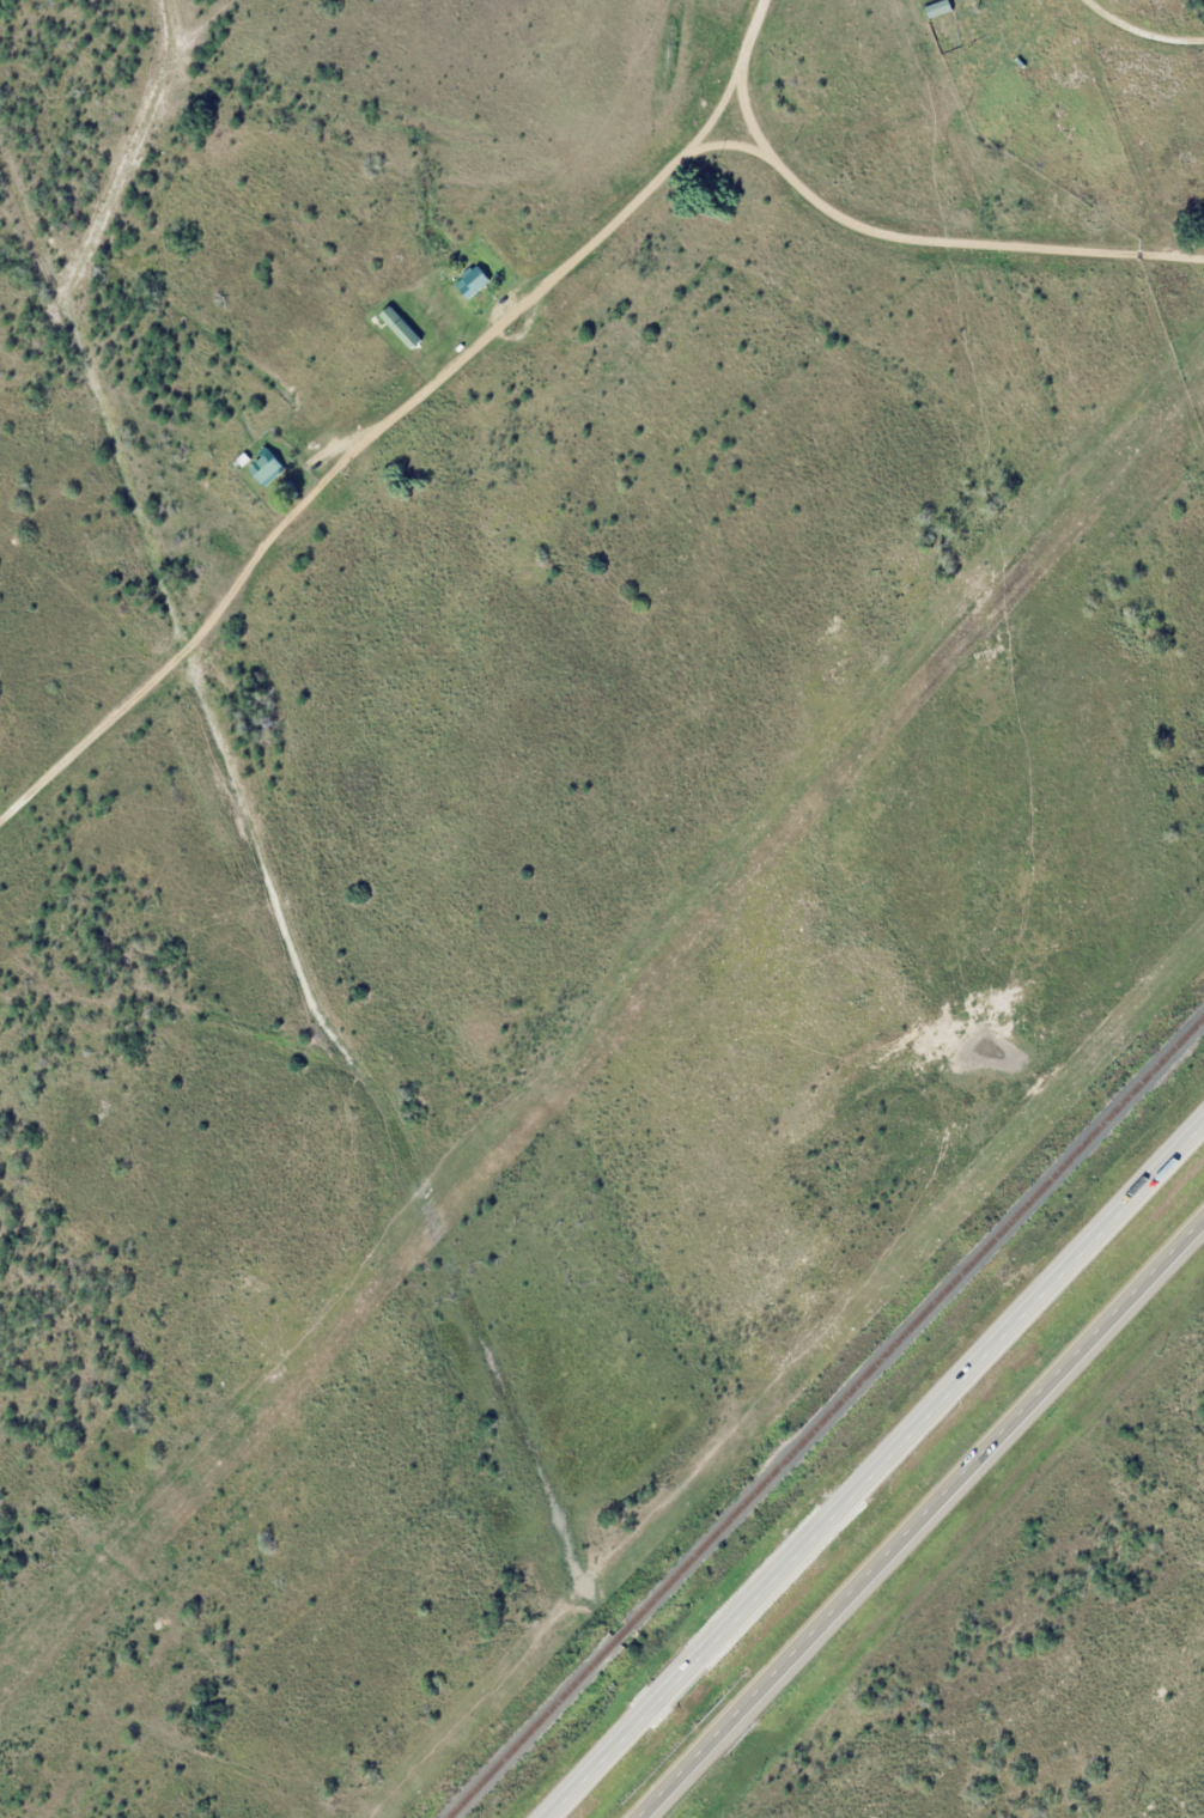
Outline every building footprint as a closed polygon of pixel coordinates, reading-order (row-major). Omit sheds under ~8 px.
[(460,292),(468,301),(490,282),(475,265),(461,278),(467,286),(460,292)] [(419,344),(393,306),(382,314),(407,352),(419,344)] [(261,486),(282,468),(267,450),(245,468),(261,486)]
